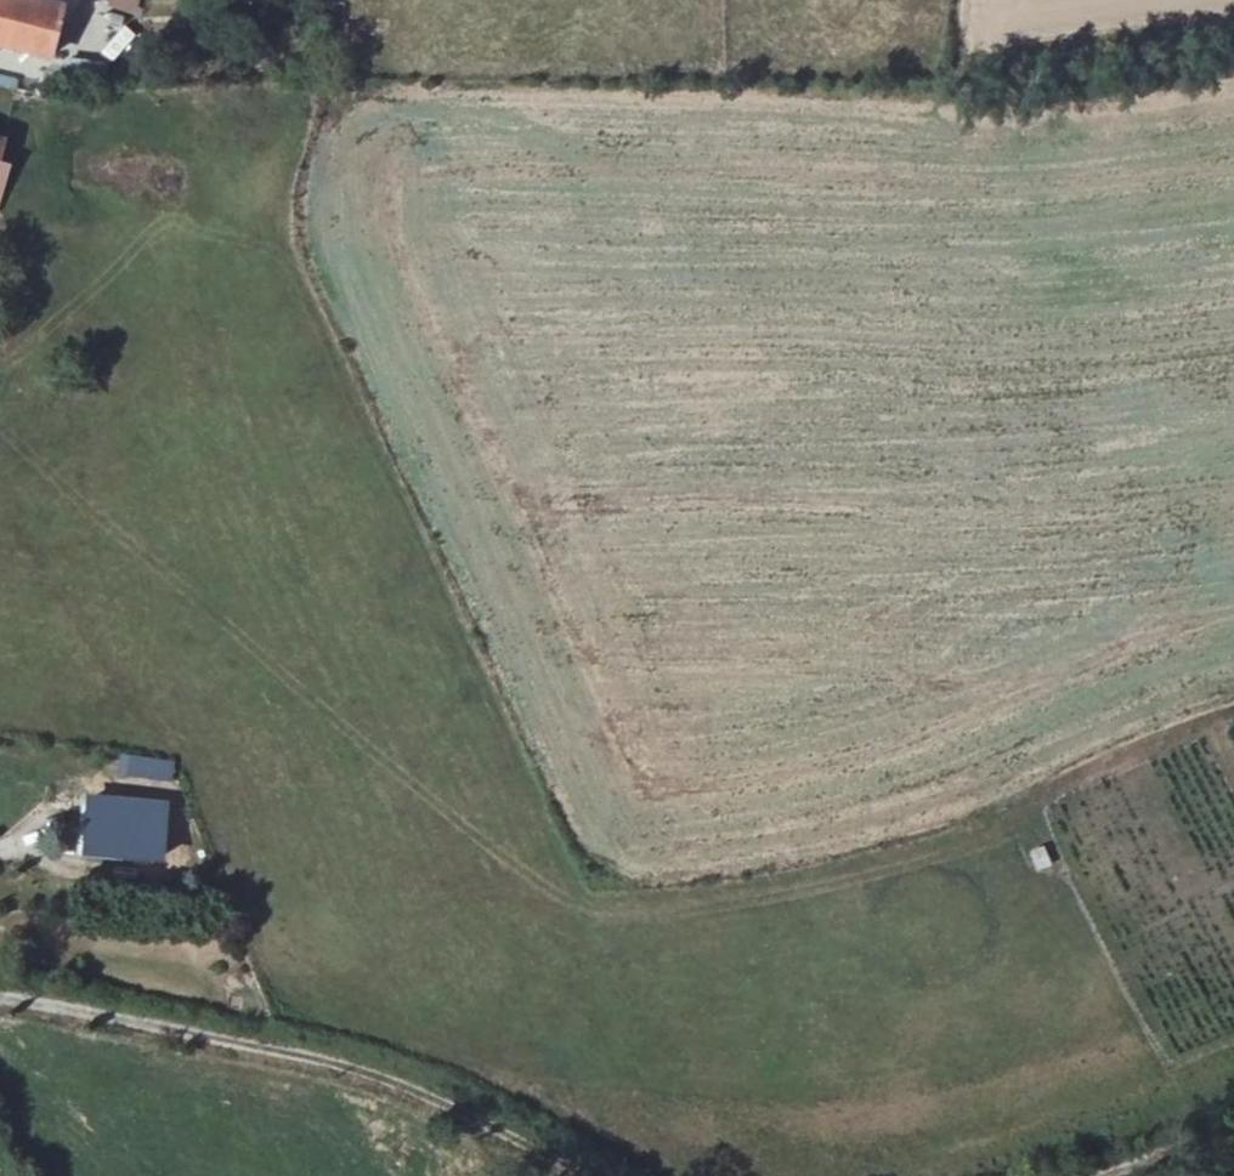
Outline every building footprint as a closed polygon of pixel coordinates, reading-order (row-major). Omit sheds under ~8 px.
[(50,57),(55,35),(69,38),(77,0),(51,0),(50,6),(24,0),(0,0),(0,44),(50,57)] [(138,0),(109,0),(107,13),(136,16),(138,0)] [(103,81),(106,62),(67,56),(64,74),(103,81)] [(10,167),(0,165),(0,207),(10,167)] [(84,850),(159,857),(163,809),(89,802),(84,850)]
